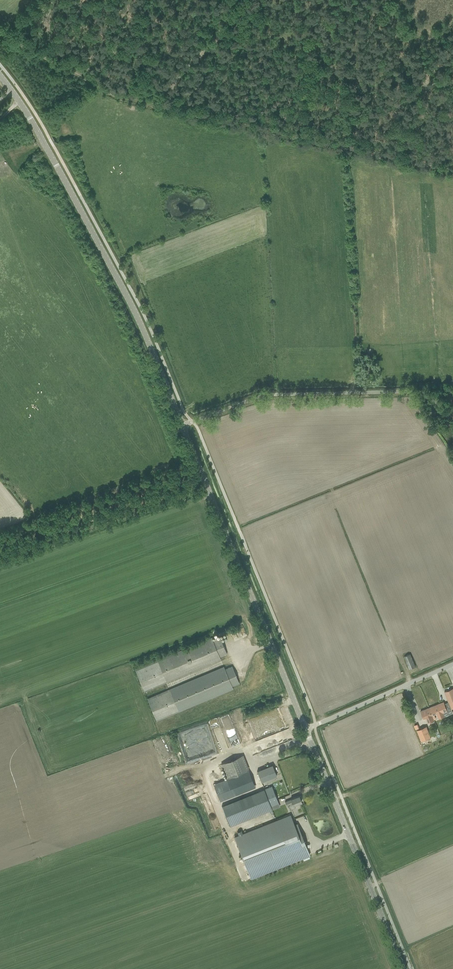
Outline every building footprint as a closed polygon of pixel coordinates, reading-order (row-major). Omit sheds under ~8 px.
[(220,657),(227,654),(220,637),(213,640),(212,638),(135,670),(144,691),(216,661),(221,659),(220,657)] [(404,656),(410,669),(415,666),(410,654),(404,656)] [(147,699),(156,720),(178,711),(233,688),(232,686),(239,683),(232,666),(225,669),(224,667),(147,699)] [(452,689),(444,692),(451,709),(452,708),(452,692),(452,689)] [(443,711),(447,710),(445,706),(444,702),(429,708),(432,715),(439,712),(440,716),(444,714),(443,711)] [(432,715),(429,708),(420,711),(423,719),(426,718),(428,723),(434,720),(432,715)] [(424,720),(418,722),(421,729),(427,727),(424,720)] [(421,729),(417,730),(422,742),(431,738),(427,727),(421,729)] [(289,730),(252,742),(255,752),(293,740),(289,730)] [(262,782),(279,776),(275,764),(257,771),(262,782)] [(220,801),(255,787),(248,770),(213,785),(220,801)] [(272,786),(264,789),(270,806),(278,803),(272,786)] [(243,798),(221,806),(229,827),(249,819),(272,810),(270,806),(264,789),(243,798)] [(291,799),(285,801),(289,810),(292,809),(295,808),(294,805),(301,802),(300,799),(301,799),(300,796),(299,796),(299,795),(291,799)] [(310,855),(297,824),(294,825),(291,815),(234,837),(251,878),(310,855)]
